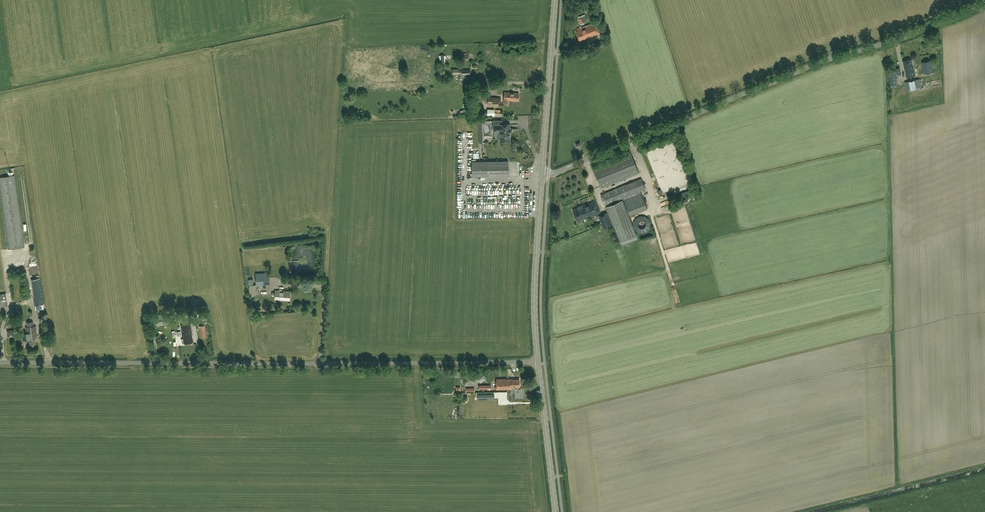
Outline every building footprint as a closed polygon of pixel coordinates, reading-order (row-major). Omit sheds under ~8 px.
[(578,30),(576,31),(580,40),(588,37),(589,38),(594,36),(594,35),(598,34),(602,33),(597,21),(593,23),(593,22),(581,27),(577,28),(578,30)] [(914,64),(913,59),(904,61),(907,76),(915,75),(913,64),(914,64)] [(933,71),(931,60),(922,62),(924,74),(933,71)] [(459,69),(451,69),(451,74),(459,74),(459,79),(462,79),(462,74),(470,74),(470,70),(459,70),(459,69)] [(921,86),(919,78),(905,82),(907,90),(921,86)] [(504,99),(504,103),(508,104),(508,100),(518,100),(519,93),(512,92),(504,92),(504,99)] [(484,124),(488,126),(486,129),(489,130),(492,124),(485,121),(484,124)] [(499,124),(493,125),(493,131),(500,131),(500,141),(510,141),(510,132),(512,132),(512,128),(510,128),(509,124),(499,124)] [(631,153),(594,168),(602,188),(639,173),(631,153)] [(508,161),(476,161),(476,159),(472,159),(472,175),(508,175),(508,161)] [(0,177),(0,190),(8,249),(24,246),(14,175),(0,177)] [(642,178),(602,194),(606,205),(646,188),(642,178)] [(583,206),(573,210),(578,221),(586,218),(600,212),(595,200),(592,201),(593,203),(590,204),(590,202),(583,205),(583,206)] [(623,200),(606,206),(620,242),(637,235),(623,200)] [(609,217),(607,213),(599,216),(601,220),(604,229),(612,225),(609,217)] [(256,284),(270,284),(269,273),(255,274),(256,284)] [(32,279),(33,289),(41,288),(39,278),(32,279)] [(275,290),(275,293),(272,292),(272,295),(275,295),(275,299),(290,300),(290,291),(275,290)] [(35,305),(43,304),(42,297),(34,298),(35,305)] [(151,315),(148,316),(149,323),(152,322),(152,323),(171,320),(174,319),(173,313),(170,313),(151,315)] [(26,327),(27,333),(32,332),(32,333),(36,333),(36,326),(33,326),(33,321),(26,322),(27,327),(26,327)] [(190,323),(181,325),(183,339),(182,339),(182,343),(193,341),(190,323)] [(32,333),(32,332),(27,333),(28,339),(29,339),(30,345),(37,344),(36,338),(37,338),(36,333),(32,333)] [(483,380),(487,378),(482,371),(478,373),(483,380)] [(511,379),(511,378),(496,379),(497,389),(512,388),(512,387),(520,386),(519,378),(511,379)]
